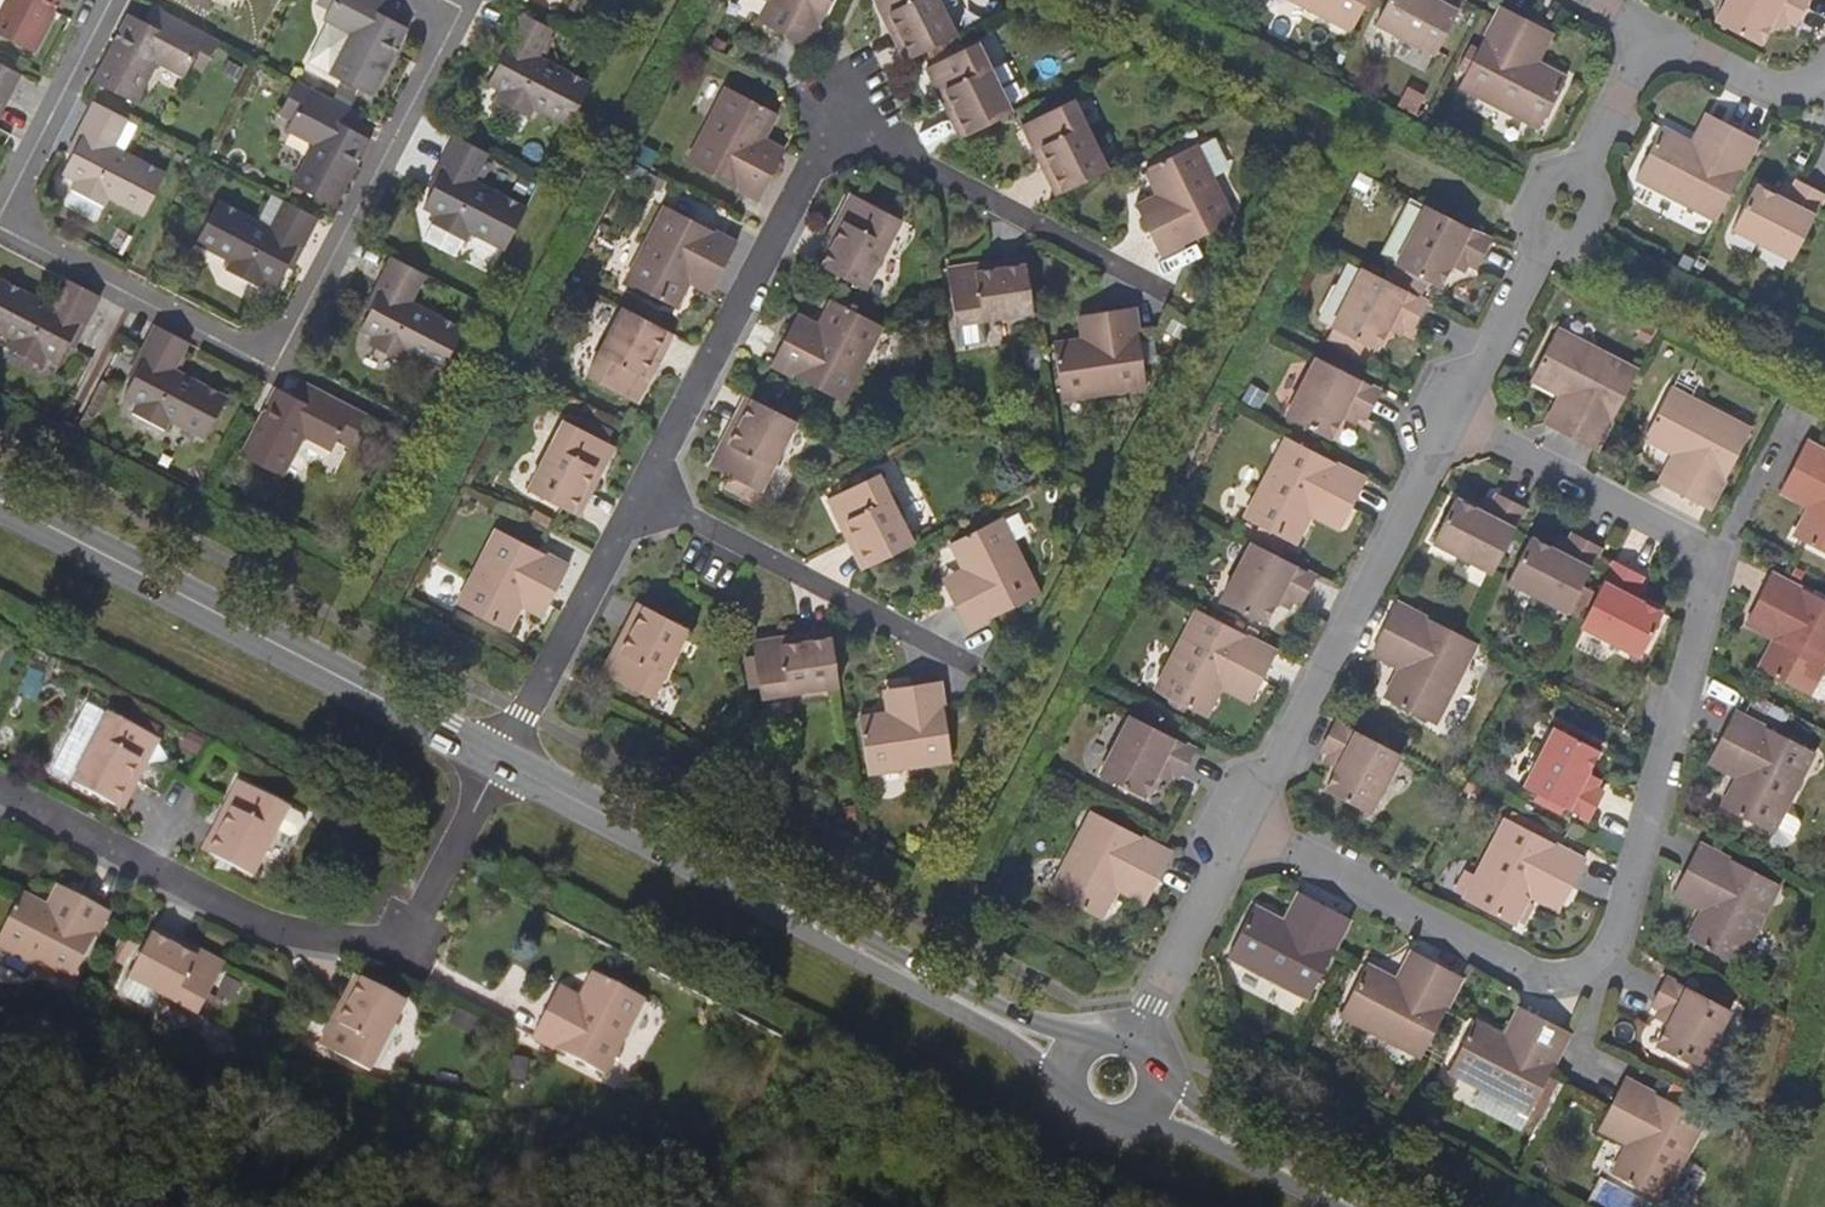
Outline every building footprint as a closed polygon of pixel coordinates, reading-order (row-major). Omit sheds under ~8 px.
[(0,10),(0,31),(35,49),(58,6),(54,4),(56,0),(5,0),(0,10)] [(206,9),(211,0),(188,0),(206,9)] [(395,52),(391,50),(395,43),(399,46),(408,27),(392,20),(380,13),(386,0),(331,0),(328,6),(322,19),(349,33),(329,73),(372,96),(395,52)] [(399,4),(391,0),(386,0),(380,13),(392,20),(399,4)] [(770,27),(780,5),(772,0),(768,0),(758,20),(770,27)] [(770,27),(808,46),(832,0),(772,0),(780,5),(770,27)] [(885,14),(892,10),(915,55),(957,33),(944,8),(957,0),(878,0),(885,14)] [(1353,30),(1369,0),(1297,0),(1353,30)] [(1378,24),(1436,54),(1464,0),(1390,0),(1378,24)] [(1770,23),(1775,13),(1788,19),(1795,23),(1806,0),(1725,0),(1714,22),(1757,45),(1770,23)] [(153,8),(146,21),(158,28),(166,14),(153,8)] [(1518,50),(1531,23),(1502,8),(1461,86),(1540,127),(1568,78),(1540,63),(1518,50)] [(885,14),(907,59),(915,55),(892,10),(885,14)] [(210,59),(218,41),(166,14),(158,28),(146,21),(130,13),(121,29),(124,32),(120,39),(117,36),(95,79),(137,103),(159,62),(184,76),(191,63),(197,52),(210,59)] [(536,110),(569,127),(589,89),(539,63),(557,32),(521,13),(504,46),(507,48),(488,83),(501,91),(496,99),(531,117),(536,110)] [(1783,29),(1788,19),(1775,13),(1770,23),(1783,29)] [(1553,34),(1531,23),(1518,50),(1540,63),(1553,34)] [(948,87),(971,131),(1014,110),(979,40),(929,63),(941,90),(948,87)] [(395,52),(399,46),(395,43),(391,50),(395,52)] [(203,71),(210,59),(197,52),(191,63),(203,71)] [(3,100),(8,102),(22,73),(0,62),(0,106),(3,100)] [(293,183),(337,205),(358,162),(354,160),(358,153),(362,156),(372,138),(355,129),(343,122),(348,109),(297,82),(287,98),(299,105),(292,117),(287,129),(314,143),(293,183)] [(941,90),(964,135),(971,131),(948,87),(941,90)] [(758,151),(764,138),(776,113),(727,88),(689,163),(760,200),(780,163),(758,151)] [(1045,144),(1068,188),(1111,167),(1074,97),(1026,121),(1039,147),(1045,144)] [(280,111),(292,117),(299,105),(287,98),(280,111)] [(114,145),(128,119),(94,100),(79,127),(83,130),(61,172),(73,178),(68,188),(102,204),(107,196),(143,215),(165,172),(114,145)] [(355,129),(362,116),(348,109),(343,122),(355,129)] [(1705,115),(1691,142),(1714,153),(1728,126),(1705,115)] [(1758,142),(1728,126),(1714,153),(1691,142),(1663,128),(1637,177),(1716,219),(1758,142)] [(471,234),(505,251),(527,208),(477,182),(492,155),(456,136),(442,164),(445,166),(423,209),(436,216),(432,224),(467,242),(471,234)] [(786,149),(764,138),(758,151),(780,163),(786,149)] [(1167,200),(1144,211),(1165,251),(1236,215),(1198,140),(1149,165),(1161,189),(1167,200)] [(1039,147),(1061,192),(1068,188),(1045,144),(1039,147)] [(354,160),(358,162),(362,156),(358,153),(354,160)] [(1794,185),(1787,200),(1776,195),(1756,184),(1733,228),(1792,259),(1824,195),(1824,194),(1798,180),(1794,185)] [(1784,181),(1776,195),(1787,200),(1794,185),(1784,181)] [(1139,199),(1144,211),(1167,200),(1161,189),(1139,199)] [(846,221),(824,266),(866,289),(902,218),(853,193),(840,218),(846,221)] [(304,246),(319,218),(284,200),(270,226),(220,201),(197,243),(231,261),(227,269),(262,288),(267,279),(280,286),(302,244),(304,246)] [(1475,266),(1490,238),(1427,206),(1394,265),(1437,288),(1449,266),(1455,256),(1469,262),(1475,266)] [(696,273),(717,284),(737,245),(666,208),(628,284),(677,309),(690,285),(696,273)] [(817,262),(824,266),(846,221),(840,218),(817,262)] [(409,354),(442,371),(465,328),(415,302),(429,275),(393,256),(379,285),(383,287),(362,328),(374,336),(370,344),(404,362),(409,354)] [(1027,256),(977,263),(977,271),(1027,263),(1027,256)] [(1463,272),(1469,262),(1455,256),(1449,266),(1463,272)] [(956,323),(1034,312),(1027,263),(977,271),(977,263),(948,267),(956,323)] [(1373,351),(1385,330),(1390,320),(1403,327),(1410,330),(1425,303),(1360,270),(1329,328),(1373,351)] [(711,294),(717,284),(696,273),(690,285),(711,294)] [(86,325),(101,296),(66,278),(51,307),(0,280),(0,333),(11,339),(6,349),(39,366),(44,356),(61,365),(82,324),(86,325)] [(844,400),(883,325),(834,299),(820,325),(815,336),(793,325),(773,364),(844,400)] [(1095,336),(1082,338),(1055,342),(1063,398),(1146,386),(1135,306),(1092,312),(1095,336)] [(637,405),(650,379),(644,376),(667,331),(623,309),(587,379),(637,405)] [(1080,314),(1082,338),(1095,336),(1092,312),(1080,314)] [(799,314),(793,325),(815,336),(820,325),(799,314)] [(1398,336),(1403,327),(1390,320),(1385,330),(1398,336)] [(175,371),(190,342),(155,324),(140,354),(143,356),(121,397),(133,403),(129,412),(162,430),(168,420),(204,439),(225,398),(175,371)] [(650,379),(673,334),(667,331),(644,376),(650,379)] [(1580,408),(1566,435),(1596,451),(1637,373),(1556,331),(1529,382),(1557,396),(1580,408)] [(1326,441),(1338,420),(1343,409),(1357,417),(1364,421),(1379,392),(1314,358),(1283,419),(1326,441)] [(305,401),(311,387),(300,380),(292,395),(305,401)] [(275,387),(267,403),(270,406),(266,413),(263,411),(233,468),(276,491),(297,453),(323,466),(337,440),(343,427),(357,434),(366,415),(311,387),(305,401),(292,395),(283,390),(275,387)] [(1643,440),(1670,455),(1693,466),(1678,494),(1707,510),(1712,501),(1749,431),(1669,389),(1643,440)] [(1543,423),(1566,435),(1580,408),(1557,396),(1543,423)] [(748,397),(725,441),(731,445),(755,400),(748,397)] [(731,445),(725,441),(712,466),(761,492),(798,421),(755,400),(731,445)] [(1352,427),(1357,417),(1343,409),(1338,420),(1352,427)] [(593,471),(600,474),(613,449),(563,424),(527,493),(569,515),(593,471)] [(350,447),(357,434),(343,427),(337,440),(350,447)] [(1295,545),(1308,518),(1321,495),(1348,510),(1364,479),(1285,438),(1244,519),(1295,545)] [(1806,510),(1790,539),(1801,544),(1824,557),(1824,455),(1804,445),(1790,474),(1817,488),(1806,510)] [(1657,482),(1678,494),(1693,466),(1670,455),(1657,482)] [(576,518),(600,474),(593,471),(569,515),(576,518)] [(849,522),(872,567),(915,545),(879,474),(829,499),(842,525),(849,522)] [(1778,496),(1806,510),(1817,488),(1790,474),(1778,496)] [(1336,532),(1348,510),(1321,495),(1308,518),(1336,532)] [(1433,543),(1491,574),(1524,511),(1497,497),(1494,503),(1486,517),(1477,512),(1455,501),(1433,543)] [(1484,499),(1477,512),(1486,517),(1494,503),(1484,499)] [(952,544),(964,569),(970,580),(948,592),(962,619),(1033,583),(1001,518),(952,544)] [(842,525),(866,570),(872,567),(849,522),(842,525)] [(527,595),(548,606),(569,567),(498,530),(457,607),(506,632),(520,606),(527,595)] [(1572,535),(1569,542),(1562,556),(1552,550),(1530,539),(1507,582),(1566,613),(1599,549),(1572,535)] [(1559,537),(1552,550),(1562,556),(1569,542),(1559,537)] [(1263,625),(1275,604),(1280,594),(1293,601),(1300,604),(1315,577),(1251,543),(1220,603),(1263,625)] [(1662,614),(1639,603),(1629,598),(1637,585),(1640,578),(1613,563),(1579,627),(1638,657),(1662,614)] [(942,580),(948,592),(970,580),(964,569),(942,580)] [(1758,607),(1783,621),(1773,642),(1759,671),(1767,676),(1808,698),(1824,666),(1824,604),(1782,582),(1772,576),(1758,607)] [(1646,589),(1637,585),(1629,598),(1639,603),(1646,589)] [(1288,610),(1293,601),(1280,594),(1275,604),(1288,610)] [(542,617),(548,606),(527,595),(520,606),(542,617)] [(1398,604),(1382,635),(1410,650),(1398,672),(1384,699),(1435,725),(1477,645),(1459,636),(1398,604)] [(639,605),(617,650),(623,653),(646,608),(639,605)] [(1746,629),(1773,642),(1783,621),(1758,607),(1746,629)] [(623,653),(617,650),(604,675),(652,701),(688,631),(646,608),(623,653)] [(1205,717),(1220,690),(1232,668),(1259,682),(1274,652),(1197,611),(1155,690),(1205,717)] [(833,633),(783,640),(784,648),(835,641),(833,633)] [(1371,656),(1398,672),(1410,650),(1382,635),(1371,656)] [(784,648),(783,640),(755,644),(763,700),(841,689),(835,641),(784,648)] [(1247,704),(1259,682),(1232,668),(1220,690),(1247,704)] [(1815,694),(1824,698),(1824,673),(1815,694)] [(901,715),(889,716),(861,720),(869,776),(953,764),(941,685),(898,690),(901,715)] [(886,692),(889,716),(901,715),(898,690),(886,692)] [(137,759),(144,762),(157,738),(107,711),(103,711),(88,702),(52,771),(113,802),(137,759)] [(1737,713),(1720,744),(1748,759),(1737,781),(1723,810),(1729,813),(1773,836),(1815,755),(1745,717),(1737,713)] [(1142,799),(1153,779),(1158,769),(1172,776),(1180,779),(1195,751),(1131,717),(1098,777),(1142,799)] [(1367,813),(1398,755),(1334,722),(1321,748),(1327,752),(1340,759),(1335,768),(1324,791),(1367,813)] [(1579,782),(1585,770),(1596,749),(1554,728),(1523,786),(1575,815),(1586,820),(1600,792),(1593,789),(1579,782)] [(1709,766),(1737,781),(1748,759),(1720,744),(1709,766)] [(1322,761),(1335,768),(1340,759),(1327,752),(1322,761)] [(120,806),(144,762),(137,759),(113,802),(120,806)] [(1168,785),(1172,776),(1158,769),(1153,779),(1168,785)] [(1599,778),(1585,770),(1579,782),(1593,789),(1599,778)] [(233,809),(209,853),(251,875),(274,830),(285,837),(297,832),(301,823),(301,821),(300,817),(298,813),(238,781),(226,805),(233,809)] [(202,850),(209,853),(233,809),(226,805),(202,850)] [(1127,869),(1155,884),(1171,854),(1091,812),(1050,892),(1100,918),(1115,892),(1127,869)] [(1540,875),(1566,889),(1583,860),(1559,847),(1504,818),(1463,898),(1513,925),(1528,898),(1540,875)] [(1712,891),(1700,912),(1686,940),(1698,946),(1737,966),(1778,887),(1708,851),(1700,845),(1685,876),(1712,891)] [(1143,906),(1155,884),(1127,869),(1115,892),(1143,906)] [(1554,911),(1566,889),(1540,875),(1528,898),(1554,911)] [(1673,898),(1700,912),(1712,891),(1685,876),(1673,898)] [(57,885),(47,906),(57,912),(68,892),(57,885)] [(47,906),(19,893),(0,930),(0,947),(69,983),(107,912),(68,892),(57,912),(47,906)] [(1297,892),(1283,919),(1304,930),(1319,904),(1297,892)] [(1304,930),(1283,919),(1255,905),(1228,956),(1307,997),(1335,946),(1348,919),(1319,904),(1304,930)] [(153,928),(149,936),(193,957),(198,951),(153,928)] [(193,957),(149,936),(127,979),(197,1015),(223,965),(198,951),(193,957)] [(1410,950),(1396,978),(1417,989),(1431,961),(1410,950)] [(1340,1015),(1421,1056),(1461,978),(1431,961),(1417,989),(1396,978),(1367,962),(1340,1015)] [(574,1008),(553,998),(532,1036),(605,1075),(644,999),(594,973),(580,997),(574,1008)] [(1652,1001),(1659,1006),(1673,1012),(1667,1022),(1656,1045),(1699,1067),(1730,1007),(1667,974),(1652,1001)] [(352,982),(329,1025),(337,1028),(360,986),(352,982)] [(337,1028),(329,1025),(316,1051),(366,1076),(402,1008),(360,986),(337,1028)] [(559,987),(553,998),(574,1008),(580,997),(559,987)] [(1517,1006),(1503,1035),(1524,1046),(1539,1017),(1517,1006)] [(1654,1016),(1667,1022),(1673,1012),(1659,1006),(1654,1016)] [(1570,1033),(1539,1017),(1524,1046),(1503,1035),(1475,1019),(1449,1071),(1528,1112),(1547,1076),(1570,1033)] [(1637,1121),(1625,1143),(1611,1171),(1662,1198),(1704,1119),(1626,1076),(1610,1106),(1637,1121)] [(1599,1129),(1625,1143),(1637,1121),(1610,1106),(1599,1129)]
